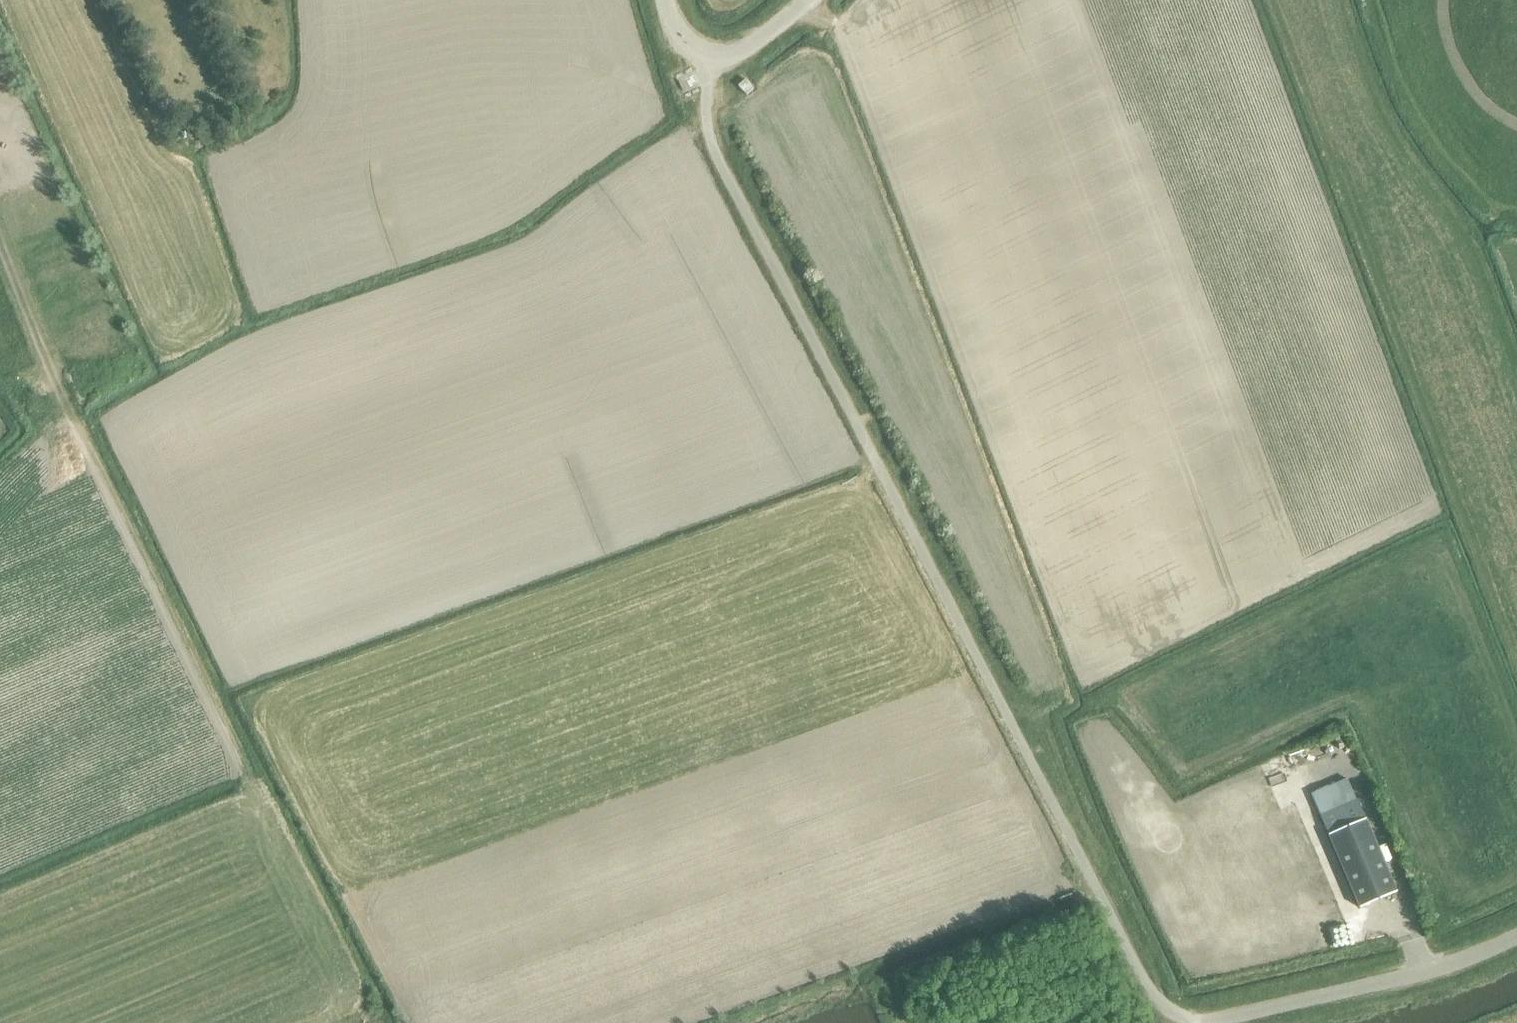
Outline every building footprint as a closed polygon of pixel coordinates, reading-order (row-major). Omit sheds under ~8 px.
[(1396,893),(1365,820),(1355,802),(1320,817),(1328,835),(1359,908),(1396,893)]
